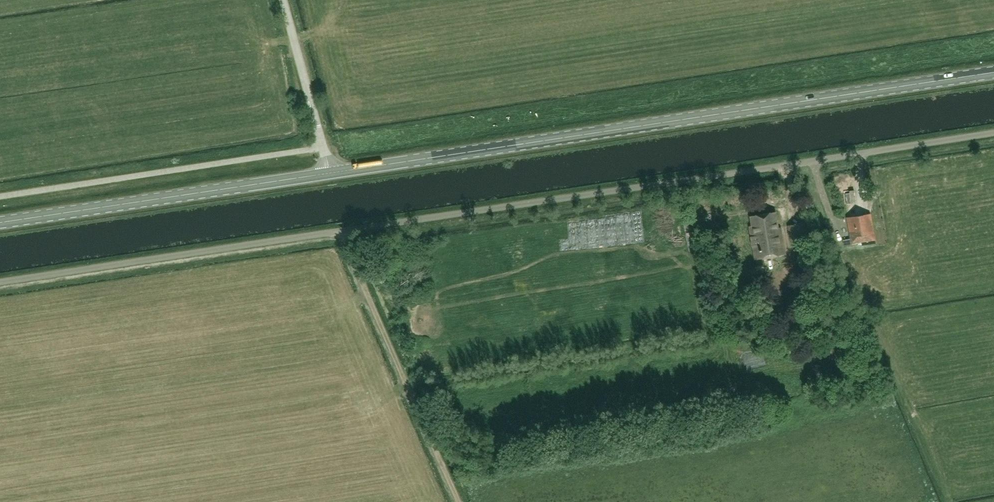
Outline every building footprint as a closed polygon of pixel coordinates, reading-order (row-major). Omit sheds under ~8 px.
[(784,254),(780,228),(778,229),(775,213),(751,217),(752,226),(750,227),(755,258),(784,254)] [(875,240),(871,213),(847,217),(851,244),(875,240)] [(823,378),(821,365),(821,363),(814,365),(816,381),(821,380),(823,378)]
